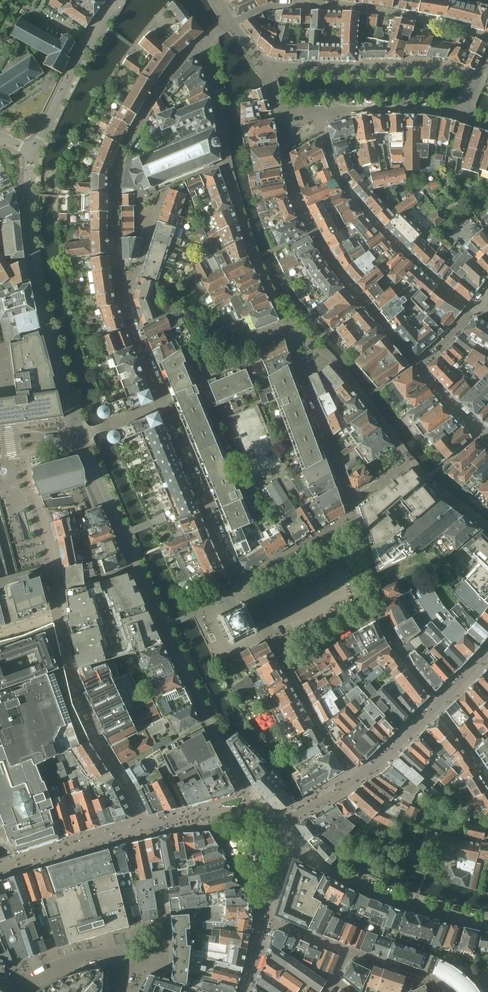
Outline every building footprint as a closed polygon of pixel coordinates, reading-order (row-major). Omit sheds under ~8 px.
[(50,3),(59,10),(60,8),(65,11),(64,12),(72,18),(70,20),(76,24),(78,22),(85,28),(86,28),(95,14),(105,2),(103,0),(82,0),(81,1),(80,0),(72,0),(70,4),(65,1),(66,0),(51,0),(50,3)] [(248,12),(267,2),(267,0),(230,0),(237,17),(245,13),(248,12)] [(393,8),(401,9),(403,0),(394,0),(393,8)] [(410,11),(412,0),(403,0),(401,9),(410,11)] [(410,11),(418,12),(421,0),(412,0),(410,11)] [(450,1),(450,0),(421,0),(418,12),(425,14),(424,16),(427,16),(427,14),(446,18),(450,1)] [(450,1),(446,18),(472,24),(471,28),(484,31),(486,20),(487,14),(487,7),(477,4),(476,8),(450,1)] [(202,32),(180,3),(172,3),(168,7),(180,23),(181,22),(184,26),(163,44),(150,32),(140,45),(150,54),(150,55),(149,55),(145,60),(151,64),(147,69),(129,57),(124,64),(141,76),(123,106),(136,115),(144,102),(150,91),(154,85),(175,56),(202,32)] [(280,22),(283,10),(277,11),(275,21),(280,22)] [(290,27),(291,28),(301,29),(301,23),(302,10),(283,10),(280,22),(279,26),(290,27)] [(302,10),(301,23),(311,24),(311,10),(302,10)] [(311,24),(310,40),(310,42),(309,42),(308,61),(318,61),(319,44),(321,43),(324,42),(325,40),(326,38),(325,35),(324,33),(322,31),(323,31),(323,26),(323,11),(311,10),(311,24)] [(342,27),(343,12),(337,11),(331,11),(323,11),(323,26),(342,27)] [(360,13),(343,12),(342,27),(340,45),(341,61),(356,62),(356,60),(357,44),(358,30),(360,13)] [(258,44),(266,20),(262,13),(257,15),(252,17),(242,24),(258,44)] [(367,25),(376,26),(377,14),(368,13),(367,25)] [(395,18),(391,34),(392,35),(391,40),(401,43),(403,36),(404,36),(410,38),(410,37),(411,32),(413,32),(413,31),(405,29),(407,20),(397,18),(395,18)] [(73,50),(71,49),(74,43),(76,44),(76,42),(75,42),(74,37),(75,37),(74,35),(73,37),(66,33),(62,35),(59,40),(18,20),(10,37),(48,55),(47,57),(46,57),(46,58),(44,63),(43,63),(43,64),(44,64),(43,65),(44,65),(44,66),(45,65),(61,73),(60,74),(61,74),(61,73),(62,74),(62,73),(63,74),(63,73),(63,72),(65,68),(66,68),(66,67),(65,67),(68,62),(69,62),(68,61),(70,58),(67,57),(70,51),(72,52),(73,50)] [(258,44),(271,57),(278,31),(277,30),(271,27),(272,21),(266,20),(258,44)] [(416,22),(407,20),(405,29),(413,31),(414,28),(415,28),(415,26),(416,22)] [(297,41),(297,42),(288,41),(291,28),(290,27),(279,26),(277,30),(278,31),(271,57),(285,60),(287,48),(297,49),(298,41),(297,41)] [(378,39),(382,40),(384,32),(382,32),(383,28),(376,27),(374,39),(378,39)] [(410,37),(410,38),(407,43),(403,55),(415,55),(421,37),(423,30),(415,28),(414,28),(413,31),(413,32),(411,32),(410,37)] [(468,53),(469,51),(476,55),(476,54),(482,57),(487,45),(487,43),(476,38),(472,45),(464,42),(467,35),(458,32),(455,38),(453,42),(457,44),(456,47),(468,53)] [(391,34),(389,42),(385,59),(402,59),(403,55),(407,43),(403,41),(404,36),(403,36),(401,43),(391,40),(392,35),(391,34)] [(415,55),(427,56),(432,41),(434,37),(421,37),(415,55)] [(375,59),(377,45),(378,39),(374,39),(366,38),(365,44),(364,59),(375,59)] [(382,41),(382,40),(378,39),(377,45),(375,59),(385,59),(389,42),(382,41)] [(310,42),(310,40),(307,40),(307,42),(298,41),(297,49),(297,60),(308,61),(309,42),(310,42)] [(432,41),(427,56),(447,58),(453,44),(432,41)] [(453,42),(453,44),(447,58),(463,65),(468,53),(456,47),(457,44),(453,42)] [(318,61),(341,61),(340,45),(319,44),(318,61)] [(357,44),(356,60),(364,60),(364,59),(365,44),(357,44)] [(287,48),(285,60),(297,60),(297,49),(287,48)] [(474,70),(481,57),(482,57),(476,54),(476,55),(469,51),(468,53),(463,65),(474,70)] [(12,102),(8,96),(34,79),(43,73),(31,56),(2,74),(0,76),(0,109),(12,102)] [(184,84),(201,68),(193,56),(191,58),(171,79),(170,80),(173,82),(178,88),(179,87),(184,83),(184,84)] [(184,84),(189,93),(190,93),(205,84),(201,68),(184,84)] [(186,108),(188,107),(209,98),(205,84),(190,93),(189,93),(178,100),(181,106),(184,104),(186,108)] [(271,111),(264,88),(257,89),(252,89),(256,101),(241,104),(241,124),(246,123),(261,122),(259,111),(262,112),(271,111)] [(209,98),(188,107),(186,108),(178,111),(177,107),(170,110),(168,111),(168,110),(167,108),(166,109),(165,107),(161,97),(153,109),(162,130),(175,125),(177,128),(186,124),(193,121),(195,127),(197,131),(197,132),(214,125),(209,98)] [(113,116),(116,118),(130,126),(136,115),(123,106),(116,103),(110,113),(114,115),(113,116)] [(370,116),(374,133),(376,141),(379,140),(380,133),(389,133),(387,115),(386,115),(371,116),(370,116)] [(387,115),(389,133),(391,162),(404,162),(404,159),(404,115),(387,115)] [(436,146),(437,146),(441,118),(422,115),(420,115),(420,127),(404,127),(404,159),(404,162),(405,168),(405,170),(421,171),(421,158),(428,159),(429,145),(436,146)] [(420,127),(420,115),(404,115),(404,127),(420,127)] [(130,126),(116,118),(113,116),(110,121),(104,117),(101,122),(125,135),(130,126)] [(370,116),(352,119),(356,138),(359,150),(361,159),(363,167),(363,168),(364,171),(365,174),(367,177),(367,178),(371,177),(371,175),(372,175),(372,174),(371,174),(371,172),(381,170),(375,141),(376,141),(374,133),(370,116)] [(449,142),(450,138),(453,121),(441,118),(437,146),(442,147),(443,141),(449,142)] [(344,121),(347,136),(348,140),(356,138),(352,119),(344,121)] [(261,122),(246,123),(248,138),(276,134),(276,130),(274,120),(261,122)] [(177,128),(178,131),(181,138),(196,131),(197,131),(195,127),(193,121),(186,124),(177,128)] [(344,121),(336,123),(341,142),(348,140),(347,136),(344,121)] [(457,122),(453,121),(450,138),(455,139),(453,150),(454,150),(453,156),(461,159),(463,153),(464,153),(471,127),(457,122)] [(120,144),(125,135),(101,122),(99,125),(106,129),(102,137),(105,138),(106,137),(120,144)] [(329,125),(328,128),(332,145),(341,142),(336,123),(329,125)] [(134,189),(134,190),(137,189),(139,193),(142,192),(143,195),(148,193),(148,194),(156,191),(156,190),(165,186),(164,182),(221,160),(219,147),(221,147),(220,140),(217,140),(214,125),(197,132),(197,131),(196,131),(181,138),(147,152),(146,148),(129,155),(125,165),(122,176),(121,188),(122,188),(134,189)] [(479,169),(487,135),(487,132),(474,129),(462,169),(478,173),(479,169)] [(248,138),(250,151),(278,146),(276,134),(248,138)] [(479,169),(487,172),(487,135),(479,169)] [(116,155),(120,144),(106,137),(105,138),(101,149),(116,155)] [(348,140),(341,142),(332,145),(336,159),(350,153),(356,151),(359,150),(356,138),(348,140)] [(318,139),(317,139),(316,139),(316,140),(313,141),(312,141),(312,142),(310,143),(309,143),(308,143),(308,144),(305,146),(305,145),(304,146),(311,164),(325,157),(324,155),(322,150),(318,139)] [(255,173),(281,169),(280,166),(279,155),(278,146),(250,151),(255,173)] [(304,167),(311,164),(304,146),(303,146),(303,147),(300,148),(299,149),(297,151),(296,150),(295,151),(292,153),(291,153),(291,154),(290,154),(295,170),(295,171),(302,168),(304,172),(306,171),(304,167)] [(111,167),(116,155),(101,149),(97,161),(111,167)] [(336,159),(338,167),(352,162),(350,153),(336,159)] [(436,160),(436,167),(437,175),(443,173),(446,155),(443,155),(442,161),(436,160)] [(108,176),(111,167),(97,161),(92,173),(108,176)] [(341,175),(355,170),(352,162),(338,167),(340,174),(341,175)] [(407,182),(405,170),(405,168),(400,169),(400,165),(393,166),(394,170),(388,172),(390,185),(407,182)] [(208,187),(223,181),(219,168),(203,174),(208,187)] [(308,183),(304,172),(302,168),(295,171),(295,172),(294,172),(299,186),(299,187),(307,184),(308,183)] [(249,174),(251,188),(261,186),(261,187),(284,183),(281,169),(255,173),(249,174)] [(329,169),(324,171),(317,173),(313,178),(316,186),(317,187),(334,180),(329,169)] [(362,180),(355,170),(341,175),(353,189),(364,180),(362,180)] [(371,175),(371,177),(373,187),(374,189),(390,185),(388,172),(372,175),(371,175)] [(77,192),(91,192),(108,193),(108,176),(92,173),(92,184),(78,183),(77,192)] [(192,197),(196,196),(197,195),(195,191),(203,187),(203,189),(205,188),(205,186),(200,176),(185,182),(192,198),(192,197)] [(365,203),(375,194),(371,189),(373,187),(371,177),(367,178),(367,177),(367,179),(364,180),(353,189),(362,200),(365,202),(365,203)] [(334,180),(317,187),(302,193),(302,194),(301,194),(307,206),(308,206),(308,207),(326,199),(328,198),(328,197),(342,191),(334,180)] [(441,186),(439,180),(430,184),(432,190),(441,186)] [(223,181),(208,187),(212,200),(228,194),(223,181)] [(261,186),(251,188),(253,194),(262,192),(265,200),(268,199),(286,195),(287,195),(284,183),(261,187),(261,186)] [(309,189),(307,184),(299,187),(302,193),(317,187),(316,186),(309,189)] [(179,188),(177,185),(172,187),(166,200),(183,205),(187,194),(178,191),(179,188)] [(139,193),(137,189),(134,190),(134,194),(135,194),(135,195),(135,198),(143,195),(142,192),(139,193)] [(335,208),(337,207),(350,200),(342,191),(328,197),(328,198),(326,199),(328,203),(330,207),(331,209),(335,207),(335,208)] [(20,214),(15,192),(0,199),(0,223),(2,222),(6,256),(11,256),(12,256),(12,259),(25,258),(20,216),(19,215),(20,214)] [(91,212),(108,212),(108,193),(91,192),(91,212)] [(228,194),(212,200),(216,211),(209,214),(211,217),(217,214),(232,207),(228,194)] [(378,198),(375,194),(365,203),(376,216),(388,206),(390,205),(387,202),(384,205),(382,202),(385,200),(381,196),(378,198)] [(265,200),(268,212),(279,208),(286,222),(297,217),(286,195),(268,199),(265,200)] [(401,212),(403,214),(418,202),(413,195),(393,209),(394,210),(398,215),(401,212)] [(330,207),(328,203),(326,199),(308,207),(313,216),(330,207)] [(183,205),(166,200),(162,209),(163,209),(162,210),(180,216),(183,205)] [(354,204),(350,200),(337,207),(335,208),(335,207),(331,209),(334,215),(339,212),(341,215),(357,207),(354,204)] [(390,205),(388,206),(376,216),(385,226),(398,215),(394,210),(391,213),(388,209),(391,206),(390,205)] [(210,217),(214,225),(212,227),(213,231),(214,230),(215,232),(217,231),(218,232),(237,221),(236,218),(232,207),(217,214),(211,217),(210,217)] [(334,215),(330,207),(313,216),(317,224),(334,215)] [(344,221),(345,224),(363,214),(357,207),(341,215),(344,221)] [(279,208),(268,212),(259,215),(264,228),(270,226),(271,228),(286,222),(279,208)] [(480,216),(484,221),(487,218),(487,209),(480,216)] [(176,227),(176,228),(180,229),(184,217),(180,216),(162,210),(158,221),(159,221),(176,227)] [(438,211),(429,218),(436,226),(445,220),(438,211)] [(108,223),(108,212),(91,212),(91,223),(108,223)] [(385,226),(395,235),(409,220),(403,214),(401,212),(398,215),(385,226)] [(368,220),(363,214),(345,224),(347,228),(350,226),(352,230),(368,220)] [(317,224),(321,231),(338,222),(334,215),(317,224)] [(286,222),(280,225),(271,228),(271,229),(279,246),(305,232),(301,225),(297,217),(286,222)] [(356,236),(363,234),(373,226),(368,220),(352,230),(356,236)] [(409,220),(395,235),(408,249),(409,248),(408,248),(419,236),(422,233),(409,220)] [(176,227),(159,221),(156,231),(182,240),(183,235),(174,232),(176,228),(176,227)] [(210,237),(207,238),(207,239),(208,243),(212,242),(211,239),(219,235),(225,245),(230,243),(231,245),(243,240),(238,223),(237,221),(218,232),(217,231),(215,232),(214,230),(213,231),(212,231),(208,233),(210,237)] [(342,230),(338,222),(321,231),(325,240),(342,230)] [(78,228),(79,234),(108,233),(108,231),(108,223),(91,223),(91,227),(78,228)] [(196,234),(206,237),(207,237),(206,234),(201,224),(199,226),(196,234)] [(366,242),(369,240),(363,234),(356,236),(352,230),(350,226),(347,228),(342,230),(325,240),(332,251),(344,269),(366,252),(371,249),(366,242)] [(363,234),(369,240),(379,232),(373,226),(363,234)] [(429,231),(434,236),(437,233),(432,228),(429,231)] [(484,229),(462,247),(472,257),(471,258),(475,262),(487,275),(487,234),(484,229)] [(152,241),(170,246),(171,242),(180,245),(182,240),(156,231),(152,241)] [(385,239),(379,232),(369,240),(366,242),(371,249),(377,245),(385,239)] [(108,233),(79,234),(80,242),(65,243),(67,258),(113,252),(112,244),(108,244),(108,233)] [(409,248),(408,249),(410,251),(418,258),(435,238),(431,235),(429,237),(425,242),(421,238),(419,236),(408,248),(409,248)] [(274,253),(279,262),(294,254),(297,259),(316,249),(307,236),(291,243),(280,249),(274,253)] [(452,247),(441,236),(437,239),(449,250),(452,247)] [(139,237),(135,237),(123,237),(124,259),(137,259),(143,238),(139,237)] [(435,238),(418,258),(425,265),(435,252),(431,248),(438,241),(435,238)] [(377,245),(385,254),(393,246),(385,239),(377,245)] [(226,248),(230,256),(245,248),(243,240),(231,245),(226,248)] [(149,250),(176,259),(177,254),(168,251),(170,246),(152,241),(149,250)] [(435,252),(425,265),(426,265),(437,275),(447,262),(443,258),(449,250),(448,249),(442,244),(435,252)] [(207,248),(199,245),(195,255),(202,257),(209,253),(207,248)] [(378,264),(384,258),(387,256),(385,254),(377,245),(371,249),(366,252),(344,269),(357,283),(375,267),(378,264)] [(387,256),(391,260),(399,252),(393,246),(385,254),(387,256)] [(452,266),(450,269),(453,272),(462,279),(463,278),(478,290),(487,277),(487,275),(475,262),(471,258),(472,257),(462,247),(461,247),(458,250),(460,251),(452,260),(451,259),(448,262),(452,266)] [(234,263),(230,256),(226,248),(224,249),(194,265),(202,279),(209,293),(234,280),(254,271),(247,257),(234,263)] [(234,263),(247,257),(245,248),(230,256),(234,263)] [(294,254),(279,262),(283,272),(296,265),(297,267),(300,266),(299,264),(302,262),(310,275),(326,265),(316,249),(297,259),(294,254)] [(146,260),(163,266),(165,261),(174,264),(176,259),(149,250),(146,260)] [(3,284),(4,284),(7,290),(13,287),(30,284),(25,260),(9,266),(0,251),(0,278),(3,284)] [(194,254),(188,252),(186,260),(193,262),(194,262),(194,254)] [(405,257),(399,252),(391,260),(388,262),(384,258),(378,264),(382,269),(384,265),(386,265),(391,271),(405,257)] [(93,271),(111,268),(109,256),(91,258),(93,271)] [(386,275),(395,284),(396,284),(402,278),(414,265),(405,257),(391,271),(386,275)] [(163,266),(146,260),(142,275),(159,280),(163,266)] [(452,266),(448,262),(447,262),(437,275),(442,279),(450,269),(452,266)] [(365,292),(376,283),(383,277),(386,275),(391,271),(386,265),(384,265),(382,269),(378,264),(375,267),(357,283),(365,292)] [(332,272),(326,265),(310,275),(305,278),(313,289),(316,288),(318,290),(320,288),(318,285),(334,275),(332,273),(332,272)] [(402,278),(413,288),(414,287),(425,275),(414,265),(402,278)] [(95,283),(112,280),(111,268),(93,271),(95,283)] [(240,293),(260,283),(254,270),(254,271),(234,280),(240,293)] [(462,279),(453,272),(446,282),(445,282),(449,285),(454,289),(460,294),(469,301),(475,293),(476,292),(477,290),(463,278),(462,279)] [(318,290),(315,292),(319,298),(340,283),(334,275),(318,285),(320,288),(318,290)] [(425,275),(414,287),(419,290),(421,292),(431,280),(425,275)] [(141,278),(134,299),(150,299),(155,283),(141,278)] [(173,278),(163,284),(165,288),(176,282),(173,278)] [(96,295),(114,292),(112,280),(95,283),(96,295)] [(234,280),(209,293),(210,294),(216,305),(223,301),(229,298),(238,294),(240,293),(234,280)] [(410,299),(413,303),(422,311),(430,319),(437,325),(444,332),(447,327),(456,318),(465,307),(465,306),(443,291),(442,290),(437,286),(437,285),(431,280),(421,292),(419,290),(417,292),(410,299)] [(383,285),(387,290),(391,287),(386,281),(383,285)] [(240,293),(238,294),(244,306),(266,295),(260,283),(240,293)] [(319,298),(315,292),(312,295),(311,294),(300,300),(309,311),(323,302),(344,288),(340,283),(319,298)] [(387,290),(383,285),(382,283),(379,286),(376,283),(365,292),(373,302),(379,297),(383,293),(387,290)] [(0,293),(0,319),(0,321),(1,321),(6,341),(10,340),(21,338),(20,334),(26,332),(37,329),(40,328),(36,312),(30,284),(13,287),(7,290),(3,292),(0,293)] [(373,302),(379,311),(396,297),(403,292),(399,288),(396,284),(395,284),(391,287),(390,288),(387,290),(383,293),(379,297),(373,302)] [(334,328),(336,329),(341,325),(340,323),(360,306),(344,287),(344,288),(323,302),(330,311),(322,317),(332,329),(334,328)] [(417,292),(413,288),(398,300),(396,297),(379,311),(389,323),(401,312),(402,312),(405,309),(402,306),(410,299),(417,292)] [(116,305),(116,304),(114,292),(96,295),(98,307),(101,307),(104,306),(104,308),(107,307),(107,306),(116,305)] [(229,298),(238,317),(240,320),(250,315),(250,314),(272,307),(266,295),(244,306),(238,294),(229,298)] [(157,317),(150,299),(134,299),(143,324),(157,317)] [(402,306),(405,309),(405,310),(413,303),(410,299),(402,306)] [(105,320),(122,315),(119,304),(116,304),(116,305),(107,306),(107,307),(104,308),(104,306),(101,307),(105,320)] [(361,308),(360,306),(340,323),(341,325),(336,329),(350,347),(353,345),(367,334),(366,333),(376,325),(361,308)] [(274,311),(272,307),(250,314),(250,315),(256,329),(279,321),(274,311)] [(430,319),(422,311),(417,316),(414,313),(411,316),(410,314),(407,316),(408,317),(407,318),(394,330),(395,331),(396,331),(398,334),(402,338),(402,339),(415,354),(416,355),(440,334),(443,332),(444,332),(437,325),(430,319)] [(389,323),(394,330),(407,318),(402,312),(401,312),(389,323)] [(144,327),(148,340),(163,332),(167,331),(171,329),(177,326),(172,313),(144,327)] [(122,315),(105,320),(109,333),(126,328),(122,315)] [(476,344),(477,344),(477,343),(487,351),(487,325),(484,323),(481,321),(477,318),(473,319),(463,331),(461,334),(476,344)] [(212,332),(219,348),(237,338),(230,323),(225,326),(225,325),(212,332)] [(385,337),(376,325),(366,333),(367,334),(353,345),(361,356),(385,337)] [(148,340),(152,351),(168,342),(175,339),(171,329),(167,331),(163,332),(148,340)] [(103,337),(110,355),(112,355),(114,353),(114,354),(133,346),(126,330),(115,333),(103,337)] [(64,417),(57,392),(42,337),(40,338),(39,332),(38,332),(24,336),(25,341),(11,345),(10,345),(17,394),(18,397),(4,399),(0,399),(0,426),(64,417)] [(453,343),(465,354),(466,354),(468,356),(477,344),(476,344),(461,334),(453,343)] [(395,349),(385,337),(361,356),(358,359),(355,362),(377,387),(409,365),(402,356),(395,349)] [(175,339),(168,342),(152,351),(158,364),(177,350),(180,349),(175,339)] [(277,360),(289,354),(285,339),(270,345),(277,360)] [(458,360),(459,361),(465,354),(453,343),(447,350),(441,355),(446,360),(448,362),(450,365),(452,366),(458,360)] [(464,373),(469,378),(470,377),(474,373),(479,378),(476,381),(478,383),(487,373),(487,361),(487,360),(487,351),(477,343),(477,344),(468,356),(469,357),(464,362),(466,363),(464,366),(460,370),(464,373)] [(277,360),(270,345),(257,351),(265,366),(277,360)] [(114,354),(119,365),(137,358),(133,346),(114,354)] [(170,392),(218,507),(228,533),(241,528),(253,523),(240,490),(234,477),(207,410),(255,390),(245,366),(196,386),(195,382),(193,377),(181,348),(180,349),(177,350),(158,364),(168,387),(170,392)] [(289,354),(277,360),(265,366),(269,376),(270,376),(291,363),(289,354)] [(429,369),(438,379),(449,368),(449,369),(452,366),(450,365),(448,362),(446,360),(441,355),(429,366),(429,369)] [(140,367),(137,358),(119,365),(119,366),(116,367),(119,375),(123,374),(125,379),(121,380),(124,388),(133,385),(146,381),(142,372),(140,367)] [(459,378),(464,373),(460,370),(464,366),(459,361),(458,360),(452,366),(449,369),(449,368),(438,379),(445,386),(448,389),(459,378)] [(311,468),(326,458),(291,364),(278,371),(268,377),(271,387),(258,392),(262,404),(269,402),(266,394),(273,392),(278,405),(303,472),(311,468)] [(318,399),(331,392),(333,390),(346,383),(330,364),(321,371),(323,373),(322,374),(320,375),(319,372),(309,377),(318,399)] [(407,397),(425,385),(419,377),(415,372),(412,368),(407,371),(401,375),(392,381),(398,389),(394,391),(401,402),(406,399),(407,398),(407,397)] [(448,389),(453,395),(466,382),(466,381),(469,378),(464,373),(459,378),(448,389)] [(486,404),(487,402),(487,373),(478,383),(472,389),(460,402),(475,415),(486,404)] [(470,379),(469,378),(466,381),(466,382),(453,395),(460,402),(472,389),(476,385),(470,379)] [(124,389),(127,398),(149,390),(146,381),(133,385),(124,388),(124,389)] [(331,392),(334,397),(335,400),(351,389),(346,383),(333,390),(331,392)] [(414,408),(434,396),(425,385),(407,397),(407,398),(414,408)] [(337,402),(338,404),(342,402),(344,404),(356,395),(351,389),(335,400),(337,402)] [(106,419),(123,413),(123,412),(124,411),(125,410),(129,409),(130,409),(131,409),(132,409),(153,402),(149,390),(127,398),(111,404),(106,402),(104,407),(101,408),(100,408),(99,409),(99,410),(98,411),(98,412),(98,413),(98,414),(98,415),(99,416),(99,417),(100,418),(101,418),(102,419),(103,419),(104,419),(105,419),(106,419)] [(331,392),(318,399),(319,399),(323,408),(335,400),(334,397),(331,392)] [(356,395),(344,404),(345,405),(343,407),(344,409),(340,412),(337,410),(344,419),(347,425),(349,423),(366,410),(356,395)] [(413,423),(440,404),(434,396),(414,408),(401,418),(408,426),(413,423)] [(337,402),(335,400),(323,408),(327,417),(337,409),(340,408),(338,404),(337,402)] [(486,404),(475,415),(476,416),(487,426),(487,427),(487,402),(486,404)] [(440,404),(413,423),(425,438),(427,436),(453,418),(440,404)] [(337,409),(327,417),(330,427),(344,419),(337,410),(337,409)] [(367,410),(366,410),(349,423),(347,425),(344,427),(347,431),(349,434),(349,435),(373,419),(367,410)] [(125,440),(141,433),(162,424),(158,413),(137,422),(136,423),(136,424),(135,425),(132,426),(130,426),(129,426),(128,425),(111,433),(110,433),(109,434),(109,435),(108,435),(108,436),(108,437),(108,438),(108,439),(108,440),(109,441),(109,442),(110,443),(111,443),(112,444),(113,444),(114,444),(115,444),(116,444),(118,443),(123,445),(125,440)] [(427,436),(434,444),(445,436),(460,425),(453,418),(427,436)] [(344,419),(330,427),(334,435),(338,432),(344,427),(347,425),(344,419)] [(357,446),(381,429),(373,419),(349,435),(357,446)] [(174,452),(170,443),(169,442),(168,441),(167,440),(166,439),(166,438),(166,437),(166,435),(166,434),(166,433),(162,424),(141,433),(153,461),(174,452)] [(472,438),(460,425),(445,436),(457,451),(472,438)] [(357,446),(354,448),(362,459),(364,458),(369,464),(393,446),(393,445),(381,429),(357,446)] [(447,459),(457,451),(445,436),(434,444),(447,459)] [(448,474),(454,479),(471,462),(472,463),(484,449),(475,440),(455,458),(451,462),(455,467),(448,474)] [(466,484),(487,459),(487,453),(486,450),(484,449),(472,463),(471,462),(454,479),(456,481),(459,478),(466,484)] [(153,461),(165,489),(186,480),(182,471),(181,470),(180,470),(180,469),(179,468),(178,467),(178,466),(178,465),(178,464),(178,463),(178,462),(174,452),(153,461)] [(77,457),(58,462),(50,464),(49,458),(47,459),(41,456),(39,461),(44,464),(44,465),(34,468),(34,467),(33,467),(34,468),(33,468),(33,469),(35,483),(40,495),(40,496),(40,497),(41,496),(41,497),(42,497),(42,496),(85,485),(85,486),(85,485),(86,485),(86,483),(87,483),(87,480),(85,480),(84,470),(79,457),(79,456),(78,456),(78,455),(77,456),(77,457)] [(347,470),(359,462),(356,457),(345,465),(347,470)] [(307,497),(312,493),(308,486),(331,473),(326,458),(311,468),(303,472),(290,479),(295,487),(299,493),(303,491),(307,497)] [(477,489),(482,484),(482,483),(487,477),(487,459),(466,484),(463,487),(473,495),(477,489)] [(358,489),(373,478),(364,466),(349,476),(353,487),(358,489)] [(358,506),(371,547),(388,542),(399,533),(400,534),(438,501),(412,470),(408,470),(358,506)] [(308,486),(312,493),(315,499),(315,498),(322,510),(340,499),(331,473),(308,486)] [(277,480),(285,493),(295,487),(290,479),(287,474),(277,480)] [(487,499),(487,477),(482,483),(482,484),(477,489),(487,499)] [(294,508),(285,493),(277,480),(276,479),(266,486),(278,506),(275,508),(283,521),(284,521),(296,542),(311,533),(304,522),(302,523),(295,510),(296,510),(294,508)] [(200,513),(194,499),(193,499),(192,498),(192,497),(191,496),(190,495),(190,494),(190,493),(190,492),(190,491),(190,490),(186,480),(165,489),(177,518),(179,521),(180,521),(200,513)] [(315,499),(305,505),(305,504),(304,505),(319,528),(343,514),(345,513),(340,499),(322,510),(315,498),(315,499)] [(388,542),(371,547),(370,547),(377,571),(417,554),(432,542),(439,536),(462,516),(454,510),(453,510),(452,510),(452,511),(452,512),(452,513),(451,514),(439,500),(438,501),(400,534),(399,533),(388,542)] [(304,505),(296,510),(295,510),(302,523),(304,522),(311,533),(319,528),(304,505)] [(93,528),(94,527),(109,522),(108,522),(102,507),(99,507),(79,514),(83,523),(90,521),(93,528)] [(186,535),(206,527),(200,513),(180,521),(176,523),(176,524),(175,525),(177,528),(178,529),(179,532),(181,536),(181,537),(186,535)] [(78,533),(74,516),(54,522),(58,540),(71,536),(78,533)] [(462,516),(439,536),(432,542),(444,557),(449,554),(449,555),(451,553),(480,529),(462,516)] [(277,529),(288,547),(296,542),(284,521),(283,521),(276,526),(277,529)] [(109,522),(94,527),(95,531),(97,530),(98,533),(111,528),(109,522)] [(276,526),(262,534),(263,537),(265,541),(261,544),(261,545),(269,558),(288,547),(277,529),(276,526)] [(94,527),(93,528),(92,528),(89,529),(88,530),(90,535),(88,536),(92,544),(100,542),(115,537),(111,528),(98,533),(97,530),(95,531),(94,527)] [(211,539),(206,527),(179,538),(179,537),(164,544),(167,551),(170,557),(174,555),(179,553),(188,549),(190,549),(190,548),(211,539)] [(238,543),(246,540),(241,528),(228,533),(233,545),(238,543)] [(482,531),(462,548),(471,556),(473,554),(482,563),(465,581),(464,582),(469,588),(480,598),(487,606),(487,536),(482,531)] [(71,536),(58,540),(63,567),(76,564),(86,562),(84,550),(74,552),(72,541),(82,538),(80,533),(71,536)] [(98,560),(101,559),(122,553),(117,541),(115,537),(100,542),(101,547),(94,549),(98,560)] [(181,556),(179,553),(174,555),(192,592),(224,577),(227,576),(211,539),(190,548),(190,549),(188,549),(190,552),(181,556)] [(239,559),(251,551),(246,540),(238,543),(233,545),(239,559)] [(269,558),(261,545),(251,551),(239,559),(244,571),(246,571),(269,558)] [(86,551),(88,562),(94,561),(98,560),(94,549),(86,551)] [(96,575),(127,566),(122,553),(98,560),(94,561),(95,564),(92,564),(96,575)] [(447,561),(451,566),(456,561),(452,556),(447,561)] [(63,567),(66,590),(84,587),(83,579),(96,575),(92,564),(95,564),(94,561),(88,562),(86,562),(76,564),(63,567)] [(66,590),(69,624),(70,628),(70,632),(71,635),(75,655),(73,656),(78,669),(91,665),(92,665),(140,651),(140,652),(163,644),(145,606),(130,571),(109,579),(94,584),(94,586),(87,587),(84,587),(66,590)] [(444,576),(450,587),(457,581),(451,572),(444,576)] [(51,610),(51,608),(50,605),(49,600),(42,574),(42,573),(29,578),(28,575),(18,578),(19,581),(8,585),(5,588),(7,595),(0,596),(0,628),(51,610)] [(398,624),(410,617),(403,604),(399,597),(398,596),(402,594),(403,595),(412,590),(406,578),(382,588),(381,588),(385,603),(390,619),(394,627),(398,624)] [(471,609),(471,608),(487,623),(487,606),(480,598),(469,588),(464,582),(453,591),(458,598),(461,601),(471,609)] [(417,600),(423,608),(427,615),(428,616),(427,617),(467,659),(480,644),(449,611),(448,612),(443,605),(433,589),(417,600)] [(402,594),(398,596),(399,597),(403,604),(407,602),(403,595),(402,594)] [(449,611),(480,644),(487,636),(487,623),(471,608),(471,609),(461,601),(459,604),(458,603),(449,611)] [(257,631),(259,629),(257,627),(255,628),(253,623),(251,622),(250,618),(248,615),(248,613),(246,608),(248,606),(247,604),(245,605),(244,603),(241,604),(242,606),(222,616),(221,614),(218,615),(219,617),(217,618),(218,621),(220,620),(230,640),(228,641),(229,643),(231,642),(232,644),(235,643),(234,641),(255,632),(256,634),(258,633),(257,631)] [(411,617),(410,617),(398,624),(394,627),(403,644),(421,631),(417,624),(411,617)] [(427,617),(417,624),(421,631),(424,629),(430,636),(438,644),(437,645),(443,651),(444,651),(459,667),(467,659),(427,617)] [(382,634),(376,621),(368,626),(353,634),(352,634),(364,656),(372,651),(386,643),(383,634),(382,634)] [(50,624),(22,636),(0,641),(0,692),(53,671),(57,669),(64,667),(55,628),(55,627),(54,624),(54,622),(50,624)] [(427,648),(451,675),(459,667),(444,651),(443,651),(437,645),(438,644),(430,636),(424,629),(421,631),(416,634),(417,636),(422,643),(427,648)] [(342,640),(356,661),(364,656),(352,634),(342,640)] [(404,646),(409,655),(414,663),(435,690),(444,682),(425,661),(421,656),(420,655),(419,654),(419,655),(415,649),(422,643),(417,636),(409,642),(404,646)] [(346,668),(348,667),(356,661),(342,640),(332,646),(344,664),(346,668)] [(255,661),(259,659),(272,652),(267,642),(261,645),(260,643),(248,650),(240,654),(247,665),(255,661)] [(394,678),(396,677),(401,673),(406,670),(407,669),(404,665),(392,650),(386,643),(372,651),(364,656),(356,661),(348,667),(354,675),(350,678),(356,685),(364,678),(367,682),(367,681),(369,680),(371,683),(381,673),(390,673),(394,677),(394,678)] [(171,662),(163,644),(140,652),(141,654),(137,656),(140,663),(139,664),(142,672),(147,669),(148,669),(149,669),(150,670),(150,669),(170,661),(171,663),(171,662)] [(337,675),(327,681),(332,689),(339,685),(345,682),(346,683),(348,680),(350,678),(354,675),(348,667),(346,668),(344,664),(332,646),(323,652),(313,659),(319,670),(320,671),(330,663),(337,675)] [(425,661),(444,682),(451,675),(427,648),(420,655),(421,656),(425,661)] [(272,652),(259,659),(263,666),(275,659),(272,652)] [(275,659),(263,666),(256,670),(261,679),(262,680),(279,666),(275,659)] [(295,672),(301,682),(319,670),(313,659),(312,659),(295,672)] [(117,669),(115,664),(113,661),(92,669),(91,665),(78,669),(80,674),(79,674),(87,692),(98,686),(113,680),(120,677),(119,676),(120,676),(117,669)] [(153,701),(162,719),(191,704),(175,670),(171,662),(171,663),(170,661),(150,669),(150,670),(154,679),(154,680),(159,690),(155,692),(156,692),(150,695),(153,701)] [(266,687),(285,675),(281,669),(279,666),(262,680),(261,679),(254,684),(249,676),(231,687),(237,697),(255,686),(258,691),(266,687)] [(1,846),(4,847),(5,848),(5,850),(6,852),(7,853),(8,854),(10,855),(12,855),(12,856),(15,855),(61,838),(51,799),(37,764),(64,752),(80,745),(90,741),(73,704),(64,667),(57,669),(53,671),(0,692),(0,844),(1,846)] [(396,677),(394,678),(418,706),(429,696),(411,673),(407,669),(406,670),(401,673),(396,677)] [(486,670),(475,682),(487,697),(487,671),(486,670)] [(145,729),(162,720),(162,719),(153,701),(150,695),(150,694),(144,698),(131,672),(120,677),(113,680),(98,686),(87,692),(85,692),(91,706),(92,705),(99,719),(102,725),(104,724),(106,728),(105,728),(106,729),(102,732),(111,747),(145,729)] [(285,675),(266,687),(273,697),(276,695),(291,686),(285,675)] [(331,690),(332,689),(327,681),(325,678),(318,682),(318,681),(311,685),(309,681),(303,685),(308,695),(310,697),(314,705),(331,690)] [(377,723),(389,737),(397,729),(397,728),(361,691),(356,685),(350,678),(348,680),(346,683),(345,682),(339,685),(345,694),(351,702),(354,700),(362,708),(362,707),(365,710),(364,710),(365,711),(365,710),(374,720),(377,723)] [(361,691),(397,728),(404,721),(377,692),(367,681),(367,682),(364,678),(356,685),(361,691)] [(418,707),(418,706),(394,678),(389,682),(388,681),(382,686),(383,687),(382,687),(384,689),(410,716),(418,707)] [(475,682),(466,691),(485,715),(487,719),(487,697),(475,682)] [(314,705),(324,723),(333,716),(339,711),(333,702),(345,694),(339,685),(332,689),(331,690),(314,705)] [(276,695),(273,697),(268,700),(276,713),(283,708),(298,699),(291,686),(276,695)] [(382,687),(377,692),(404,721),(410,716),(384,689),(382,687)] [(466,691),(466,692),(455,702),(482,734),(484,733),(487,739),(487,719),(485,715),(466,691)] [(339,711),(346,706),(355,714),(362,708),(354,700),(351,702),(345,694),(333,702),(339,711)] [(283,708),(276,713),(283,726),(289,723),(297,719),(296,718),(306,713),(298,699),(283,708)] [(455,702),(445,710),(473,748),(474,747),(482,741),(484,743),(487,739),(484,733),(482,734),(455,702)] [(191,704),(162,719),(162,720),(164,724),(169,722),(175,735),(200,722),(191,704)] [(333,716),(334,718),(333,720),(348,738),(360,751),(367,759),(374,752),(383,743),(357,717),(355,714),(346,706),(339,711),(333,716)] [(365,711),(364,710),(357,717),(383,743),(389,737),(377,723),(374,720),(365,710),(365,711)] [(301,733),(301,734),(314,726),(313,725),(306,713),(296,718),(297,719),(289,723),(283,726),(282,726),(290,739),(301,733)] [(452,756),(461,747),(439,717),(426,729),(439,742),(452,756)] [(166,729),(164,724),(162,720),(145,729),(149,737),(152,745),(156,743),(153,735),(166,729)] [(333,720),(326,727),(333,738),(336,743),(359,767),(367,759),(360,751),(348,738),(333,720)] [(301,734),(309,748),(310,749),(316,745),(317,746),(324,742),(314,726),(301,734)] [(194,766),(216,754),(203,728),(178,742),(177,740),(166,746),(167,747),(161,751),(159,749),(160,748),(159,746),(165,744),(172,740),(170,737),(156,743),(152,745),(155,751),(126,770),(133,783),(141,778),(148,774),(149,775),(155,771),(158,769),(165,781),(173,777),(194,766)] [(151,746),(152,745),(149,737),(145,729),(111,747),(122,764),(152,747),(151,746)] [(425,729),(420,735),(422,738),(435,752),(441,757),(447,763),(459,776),(465,771),(462,767),(458,763),(466,755),(461,747),(452,756),(439,742),(426,729),(425,729)] [(227,741),(252,785),(272,767),(238,733),(227,741)] [(420,735),(414,741),(435,763),(441,757),(435,752),(422,738),(420,735)] [(474,747),(476,750),(475,750),(479,756),(480,755),(482,758),(481,759),(485,764),(487,767),(487,769),(487,739),(484,743),(482,741),(474,747)] [(71,767),(81,762),(83,766),(101,758),(90,740),(90,741),(80,745),(64,752),(71,767)] [(414,741),(406,749),(439,780),(445,787),(457,777),(459,776),(447,763),(441,757),(435,763),(414,741)] [(331,752),(324,742),(317,746),(316,745),(310,749),(309,748),(304,751),(290,760),(293,765),(297,771),(292,774),(302,796),(303,795),(317,787),(343,771),(331,752)] [(439,780),(406,749),(399,756),(433,787),(439,780)] [(54,762),(59,779),(67,776),(62,762),(66,760),(64,754),(56,757),(58,761),(54,762)] [(235,790),(216,754),(194,766),(212,799),(233,794),(235,790)] [(466,755),(458,763),(462,767),(468,762),(469,760),(466,755)] [(399,756),(390,765),(417,785),(417,786),(426,794),(428,794),(442,796),(433,787),(399,756)] [(64,796),(74,834),(88,830),(100,826),(92,800),(88,788),(90,788),(88,781),(92,779),(98,777),(110,772),(101,758),(83,766),(79,768),(67,774),(70,780),(67,782),(61,783),(64,796)] [(457,777),(461,784),(462,784),(478,774),(469,760),(468,762),(462,767),(465,771),(459,776),(457,777)] [(417,785),(390,765),(381,773),(392,780),(404,789),(414,797),(422,802),(428,794),(426,794),(417,786),(417,785)] [(173,777),(189,806),(212,799),(194,766),(173,777)] [(293,801),(296,800),(289,788),(272,767),(252,785),(253,785),(268,801),(275,809),(281,810),(294,803),(293,801)] [(179,808),(165,781),(158,769),(155,771),(149,775),(148,774),(146,775),(147,777),(150,782),(165,811),(179,808)] [(98,777),(92,779),(95,787),(100,785),(101,784),(114,778),(110,772),(98,777)] [(392,780),(381,773),(374,778),(410,803),(409,805),(412,806),(413,803),(411,801),(414,797),(404,789),(392,780)] [(471,790),(483,782),(483,781),(478,774),(462,784),(464,786),(466,785),(470,790),(471,790)] [(135,784),(137,788),(142,785),(157,813),(165,811),(150,782),(147,777),(135,784)] [(165,781),(179,808),(189,806),(173,777),(165,781)] [(450,794),(457,788),(461,785),(461,784),(457,777),(445,787),(450,794)] [(100,785),(114,823),(133,817),(118,785),(114,778),(101,784),(100,785)] [(406,810),(409,807),(409,805),(410,803),(374,778),(366,782),(385,796),(396,805),(404,809),(406,810)] [(366,783),(360,787),(382,806),(381,808),(398,815),(397,819),(400,820),(404,809),(396,805),(385,796),(366,782),(366,783)] [(487,791),(487,789),(483,782),(471,790),(470,790),(473,795),(471,796),(470,796),(472,799),(476,797),(477,797),(487,791)] [(101,797),(92,800),(100,826),(114,823),(100,785),(95,787),(93,788),(96,795),(97,796),(98,796),(100,796),(101,797)] [(151,814),(157,813),(142,785),(137,788),(142,799),(149,813),(151,814)] [(394,827),(397,819),(398,815),(381,808),(382,806),(360,787),(359,787),(348,797),(346,798),(355,812),(361,816),(361,817),(368,823),(372,818),(373,818),(394,827)] [(51,799),(61,838),(62,838),(74,834),(64,796),(63,790),(53,793),(54,798),(51,799)] [(482,805),(487,801),(487,791),(477,797),(476,797),(472,799),(466,801),(466,802),(461,804),(463,809),(463,811),(470,809),(482,805)] [(346,799),(336,804),(344,818),(345,818),(354,825),(361,817),(361,816),(355,812),(346,798),(346,799)] [(340,843),(354,825),(345,818),(344,818),(336,804),(309,818),(321,834),(325,836),(337,846),(340,843)] [(409,807),(406,810),(404,819),(415,824),(420,810),(412,806),(409,805),(409,807)] [(336,854),(319,835),(321,834),(309,818),(308,818),(296,825),(308,842),(326,861),(330,864),(332,862),(335,858),(336,857),(334,855),(336,854)] [(465,834),(474,836),(476,826),(464,823),(465,834)] [(486,828),(476,826),(474,836),(483,838),(486,828)] [(481,844),(473,842),(427,830),(423,828),(422,832),(426,834),(423,847),(458,856),(457,870),(451,867),(447,881),(470,888),(476,861),(477,861),(478,857),(481,844)] [(196,849),(193,832),(182,833),(185,852),(189,868),(196,866),(193,856),(193,857),(192,853),(191,850),(194,850),(196,849)] [(202,854),(220,849),(210,832),(193,832),(196,849),(194,850),(191,850),(192,853),(201,851),(202,854)] [(175,862),(175,861),(177,871),(184,870),(187,868),(189,868),(185,852),(182,833),(172,834),(172,843),(175,862)] [(166,884),(167,887),(167,890),(179,889),(179,883),(178,878),(177,871),(175,861),(175,862),(172,843),(172,834),(158,836),(164,869),(164,870),(163,870),(166,884)] [(144,839),(154,891),(167,887),(166,884),(163,870),(164,870),(164,869),(158,836),(145,839),(144,839)] [(149,909),(157,908),(154,891),(144,839),(125,845),(130,869),(136,888),(143,922),(150,920),(149,909)] [(478,857),(487,859),(487,843),(481,843),(481,844),(478,857)] [(129,926),(143,922),(136,888),(130,869),(125,845),(111,849),(117,874),(125,908),(128,926),(129,926)] [(60,863),(47,867),(57,897),(56,897),(70,943),(128,926),(125,908),(117,874),(111,849),(75,858),(60,863)] [(201,851),(192,853),(193,857),(193,856),(196,866),(224,858),(220,849),(202,854),(201,851)] [(316,890),(324,875),(294,859),(290,858),(272,914),(276,915),(308,929),(321,902),(321,903),(322,902),(319,901),(312,897),(316,890)] [(179,889),(167,890),(168,898),(196,894),(196,896),(202,895),(200,886),(201,885),(201,883),(202,883),(233,873),(225,859),(188,870),(188,877),(178,878),(179,883),(179,889)] [(70,944),(70,943),(56,897),(57,897),(47,867),(34,870),(42,898),(46,910),(54,935),(53,935),(55,940),(57,947),(70,944)] [(178,878),(188,877),(188,870),(187,868),(184,870),(177,871),(178,878)] [(34,870),(20,874),(30,902),(33,911),(34,913),(39,927),(47,948),(47,950),(57,947),(55,940),(53,935),(54,935),(46,910),(42,898),(34,870)] [(233,873),(202,883),(206,893),(241,886),(233,873)] [(33,911),(30,902),(20,874),(2,880),(7,896),(12,907),(15,917),(27,954),(28,956),(47,950),(47,948),(39,927),(34,913),(33,911)] [(333,880),(324,875),(316,890),(312,897),(319,901),(322,902),(324,896),(333,880)] [(2,935),(6,944),(12,958),(13,961),(28,956),(27,954),(15,917),(12,907),(7,896),(2,880),(0,880),(0,929),(2,935)] [(337,908),(347,887),(333,880),(324,896),(322,902),(321,903),(327,906),(326,908),(335,912),(336,909),(337,908)] [(346,914),(356,892),(349,888),(347,887),(337,908),(336,909),(346,914)] [(196,896),(196,894),(168,898),(170,911),(208,907),(208,906),(211,906),(218,905),(219,906),(249,906),(248,904),(242,888),(217,893),(217,892),(202,895),(196,896)] [(346,914),(344,918),(346,918),(345,922),(351,924),(356,914),(364,896),(362,895),(356,892),(346,914)] [(351,924),(355,925),(358,927),(371,899),(364,896),(356,914),(351,924)] [(371,899),(358,927),(358,928),(364,930),(368,931),(378,935),(378,934),(381,926),(390,906),(371,899)] [(321,902),(308,929),(323,934),(332,917),(334,913),(335,912),(326,908),(327,906),(321,903),(321,902)] [(212,921),(220,922),(222,921),(222,919),(229,920),(230,919),(251,920),(251,919),(250,906),(249,906),(219,906),(218,905),(211,906),(211,920),(211,921),(212,921)] [(381,926),(378,934),(386,937),(394,940),(395,940),(399,930),(405,912),(391,907),(390,906),(381,926)] [(157,908),(149,909),(150,920),(158,917),(157,908)] [(395,940),(394,940),(394,941),(398,943),(402,934),(414,938),(422,917),(405,912),(399,930),(395,940)] [(190,935),(190,928),(195,928),(194,915),(189,915),(189,914),(171,915),(172,930),(173,942),(174,954),(173,968),(171,980),(183,984),(186,985),(187,978),(188,972),(189,963),(191,964),(191,957),(197,958),(200,958),(201,950),(192,949),(192,946),(187,945),(187,940),(193,941),(193,940),(193,938),(193,935),(191,935),(190,935)] [(338,940),(345,922),(346,918),(344,918),(342,921),(332,917),(323,934),(322,935),(338,941),(338,940)] [(422,917),(414,938),(410,947),(428,953),(431,944),(440,921),(422,917)] [(230,919),(229,920),(222,919),(222,921),(220,922),(212,921),(211,921),(211,920),(202,921),(202,929),(212,929),(218,929),(238,932),(249,934),(251,920),(230,919)] [(442,947),(450,924),(440,921),(431,944),(436,945),(442,947)] [(338,940),(338,941),(351,945),(358,928),(358,927),(355,925),(351,924),(345,922),(338,940)] [(464,927),(450,924),(442,947),(457,951),(458,950),(464,927)] [(464,927),(458,950),(474,954),(480,931),(464,927)] [(364,930),(358,928),(351,945),(361,948),(361,949),(368,931),(364,930)] [(247,949),(249,934),(238,932),(218,929),(212,929),(211,936),(197,934),(197,936),(196,940),(203,941),(203,942),(219,943),(238,947),(246,948),(247,949)] [(274,931),(270,943),(302,964),(306,954),(310,943),(278,930),(274,931)] [(368,931),(361,949),(370,952),(378,935),(368,931)] [(487,951),(487,933),(482,931),(478,949),(487,951)] [(378,935),(370,952),(387,957),(394,941),(394,940),(386,937),(378,934),(378,935)] [(422,969),(428,954),(428,953),(410,947),(398,943),(394,941),(387,957),(422,969)] [(201,950),(200,958),(205,959),(211,960),(238,966),(243,967),(246,948),(238,947),(219,943),(203,942),(202,950),(201,950)] [(266,956),(293,975),(318,991),(320,991),(330,977),(331,973),(316,967),(318,960),(306,954),(302,964),(270,943),(266,956)] [(310,943),(306,954),(318,960),(323,949),(310,943)] [(4,972),(5,967),(12,958),(6,944),(3,945),(0,946),(0,972),(4,972)] [(316,967),(331,973),(339,955),(323,949),(318,960),(316,967)] [(428,954),(422,969),(432,973),(437,958),(438,958),(428,954)] [(293,991),(318,991),(293,975),(266,956),(261,969),(288,988),(293,991)] [(454,986),(459,991),(487,991),(487,989),(480,979),(468,966),(462,973),(452,966),(440,960),(437,958),(432,973),(444,979),(454,986)] [(205,959),(205,962),(210,962),(209,964),(213,964),(212,967),(238,973),(241,974),(243,967),(238,966),(211,960),(205,959)] [(365,983),(363,982),(370,970),(351,961),(344,975),(346,976),(344,979),(360,991),(361,991),(363,990),(365,983)] [(199,975),(199,974),(218,979),(238,983),(239,983),(241,974),(238,973),(212,967),(196,964),(191,964),(189,963),(188,972),(199,975)] [(383,969),(373,966),(365,991),(367,991),(376,991),(383,969)] [(103,988),(104,984),(104,978),(104,971),(103,971),(97,978),(94,976),(101,969),(100,968),(96,969),(92,969),(88,970),(84,971),(80,972),(75,973),(71,974),(67,976),(63,977),(59,979),(55,981),(52,983),(48,985),(44,987),(41,990),(37,991),(103,991),(103,988)] [(288,988),(261,969),(257,982),(270,991),(293,991),(288,988)] [(410,978),(383,969),(376,991),(410,991),(413,983),(410,978)] [(165,988),(174,991),(175,991),(180,991),(183,984),(171,980),(169,979),(169,978),(167,979),(167,978),(165,978),(165,977),(163,977),(163,978),(150,974),(143,989),(141,988),(138,991),(163,991),(165,988)] [(199,974),(199,975),(198,980),(205,982),(219,985),(236,990),(239,984),(239,983),(238,983),(218,979),(199,974)] [(236,990),(219,985),(205,982),(198,980),(187,978),(186,985),(193,987),(194,987),(201,989),(210,991),(235,991),(236,990)] [(257,982),(253,991),(270,991),(257,982)] [(201,989),(194,987),(193,987),(186,985),(183,984),(180,991),(210,991),(201,989)]
